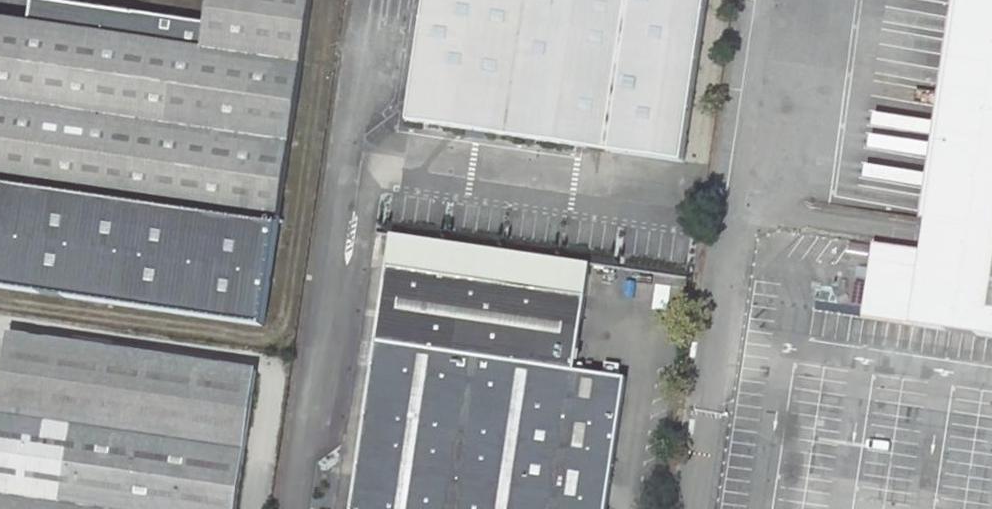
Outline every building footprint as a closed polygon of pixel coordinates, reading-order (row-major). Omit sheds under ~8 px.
[(264,326),(312,0),(210,0),(206,23),(50,0),(32,0),(29,22),(0,18),(0,287),(264,326)] [(409,119),(685,160),(709,0),(427,0),(409,119)] [(923,252),(874,245),(863,321),(991,340),(991,0),(961,0),(923,252)] [(592,265),(393,235),(389,268),(587,296),(592,265)] [(352,508),(608,508),(627,377),(576,370),(587,296),(389,268),(352,508)] [(12,323),(10,334),(111,348),(112,337),(12,323)] [(257,369),(10,334),(0,402),(0,508),(236,508),(257,369)]
